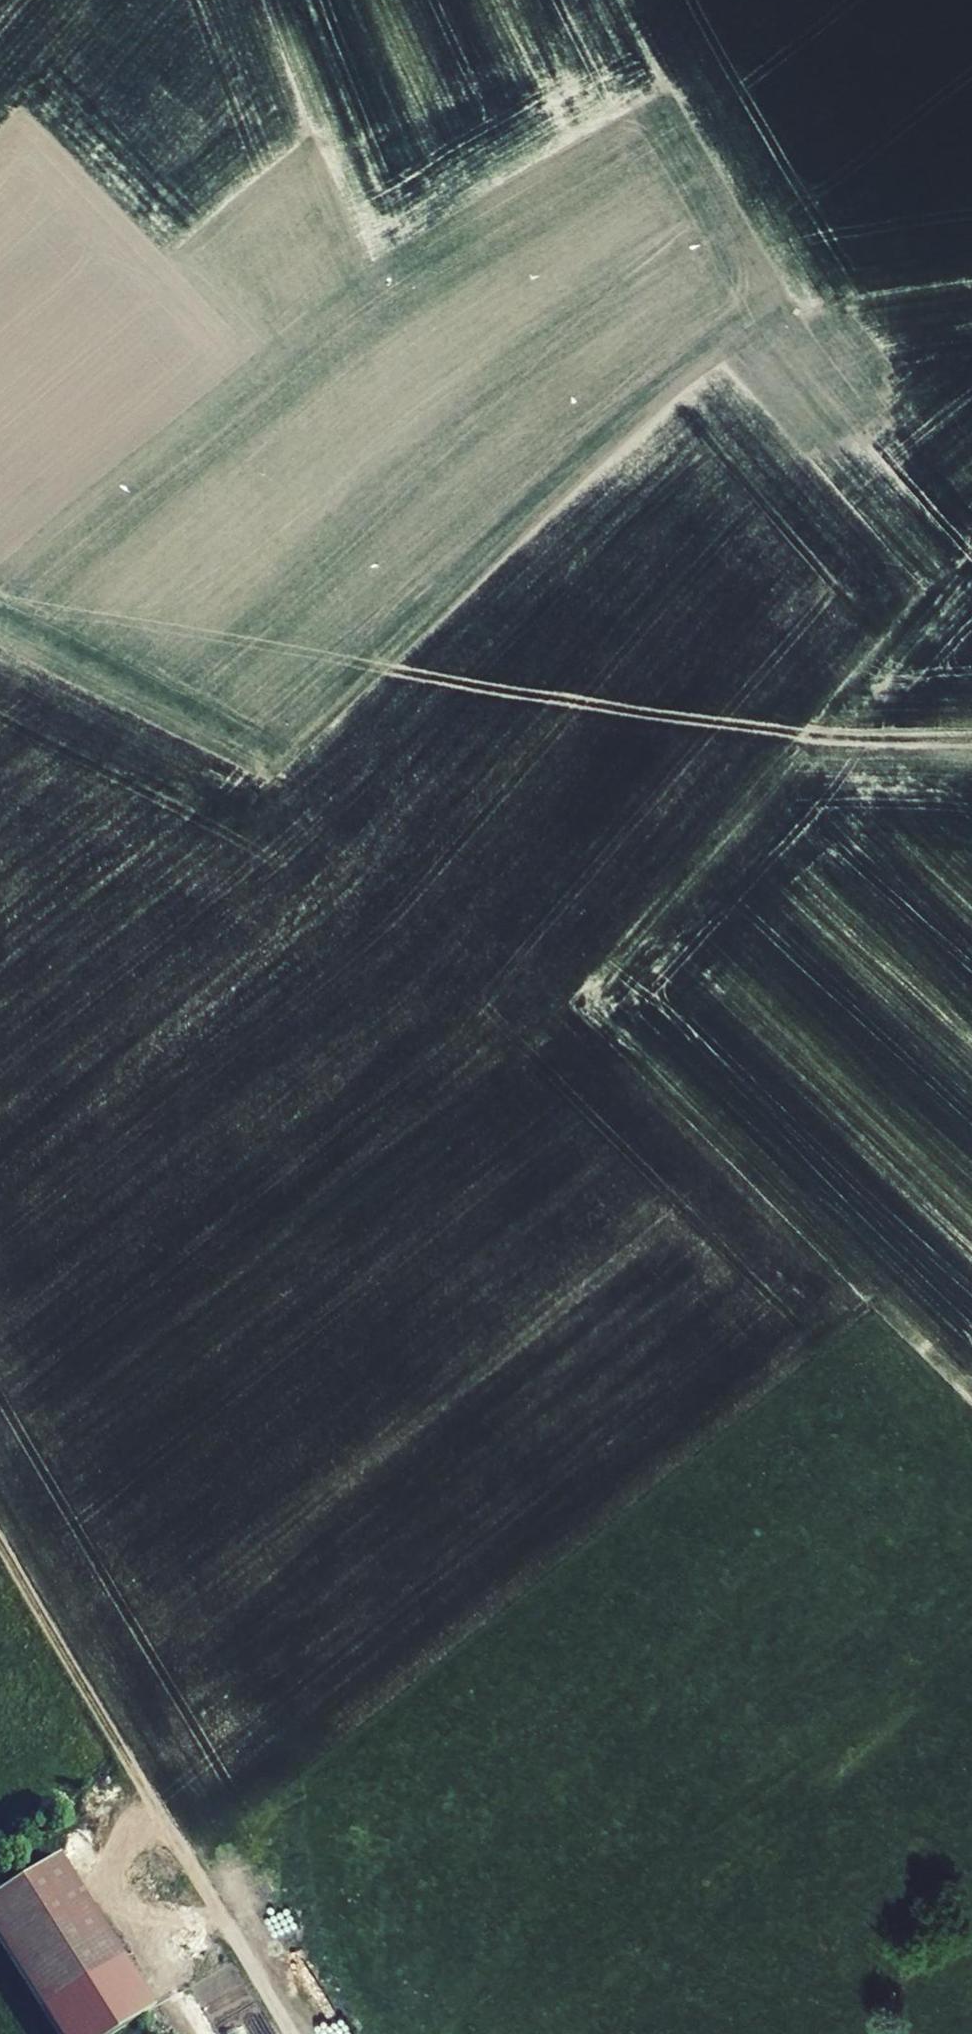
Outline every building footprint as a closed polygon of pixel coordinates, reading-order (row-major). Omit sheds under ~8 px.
[(0,1881),(0,1936),(61,2033),(99,2033),(151,2002),(55,1847),(0,1881)]
